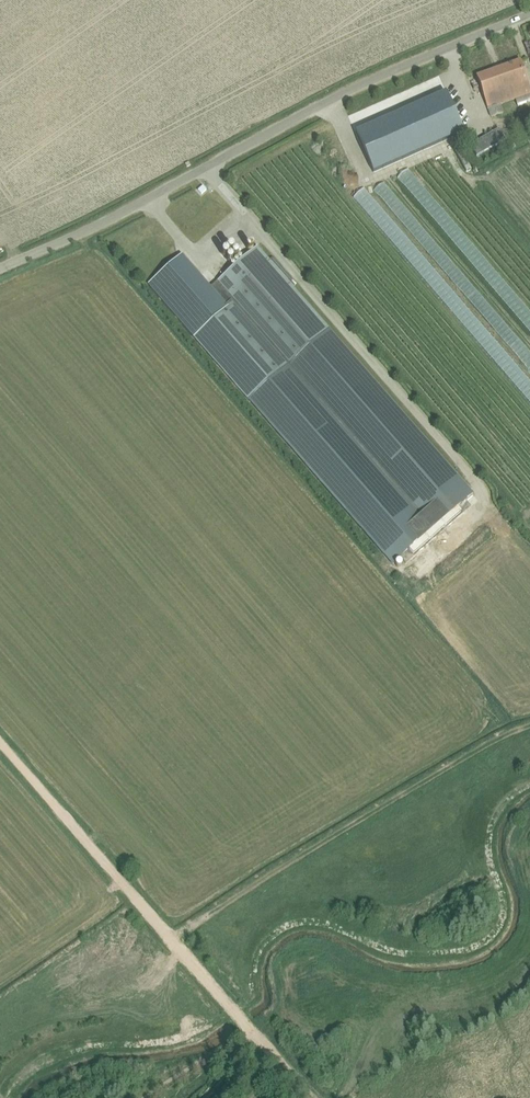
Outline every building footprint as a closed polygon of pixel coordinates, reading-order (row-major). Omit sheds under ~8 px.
[(476,76),(490,116),(504,112),(501,104),(516,98),(519,104),(529,100),(529,87),(524,71),(520,60),(476,76)] [(446,91),(355,131),(373,172),(464,132),(446,91)] [(499,128),(470,144),(477,156),(505,140),(499,128)] [(182,254),(148,284),(197,340),(249,400),(392,565),(402,556),(407,563),(473,506),(467,499),(474,493),(330,329),(257,245),(211,287),(182,254)]
